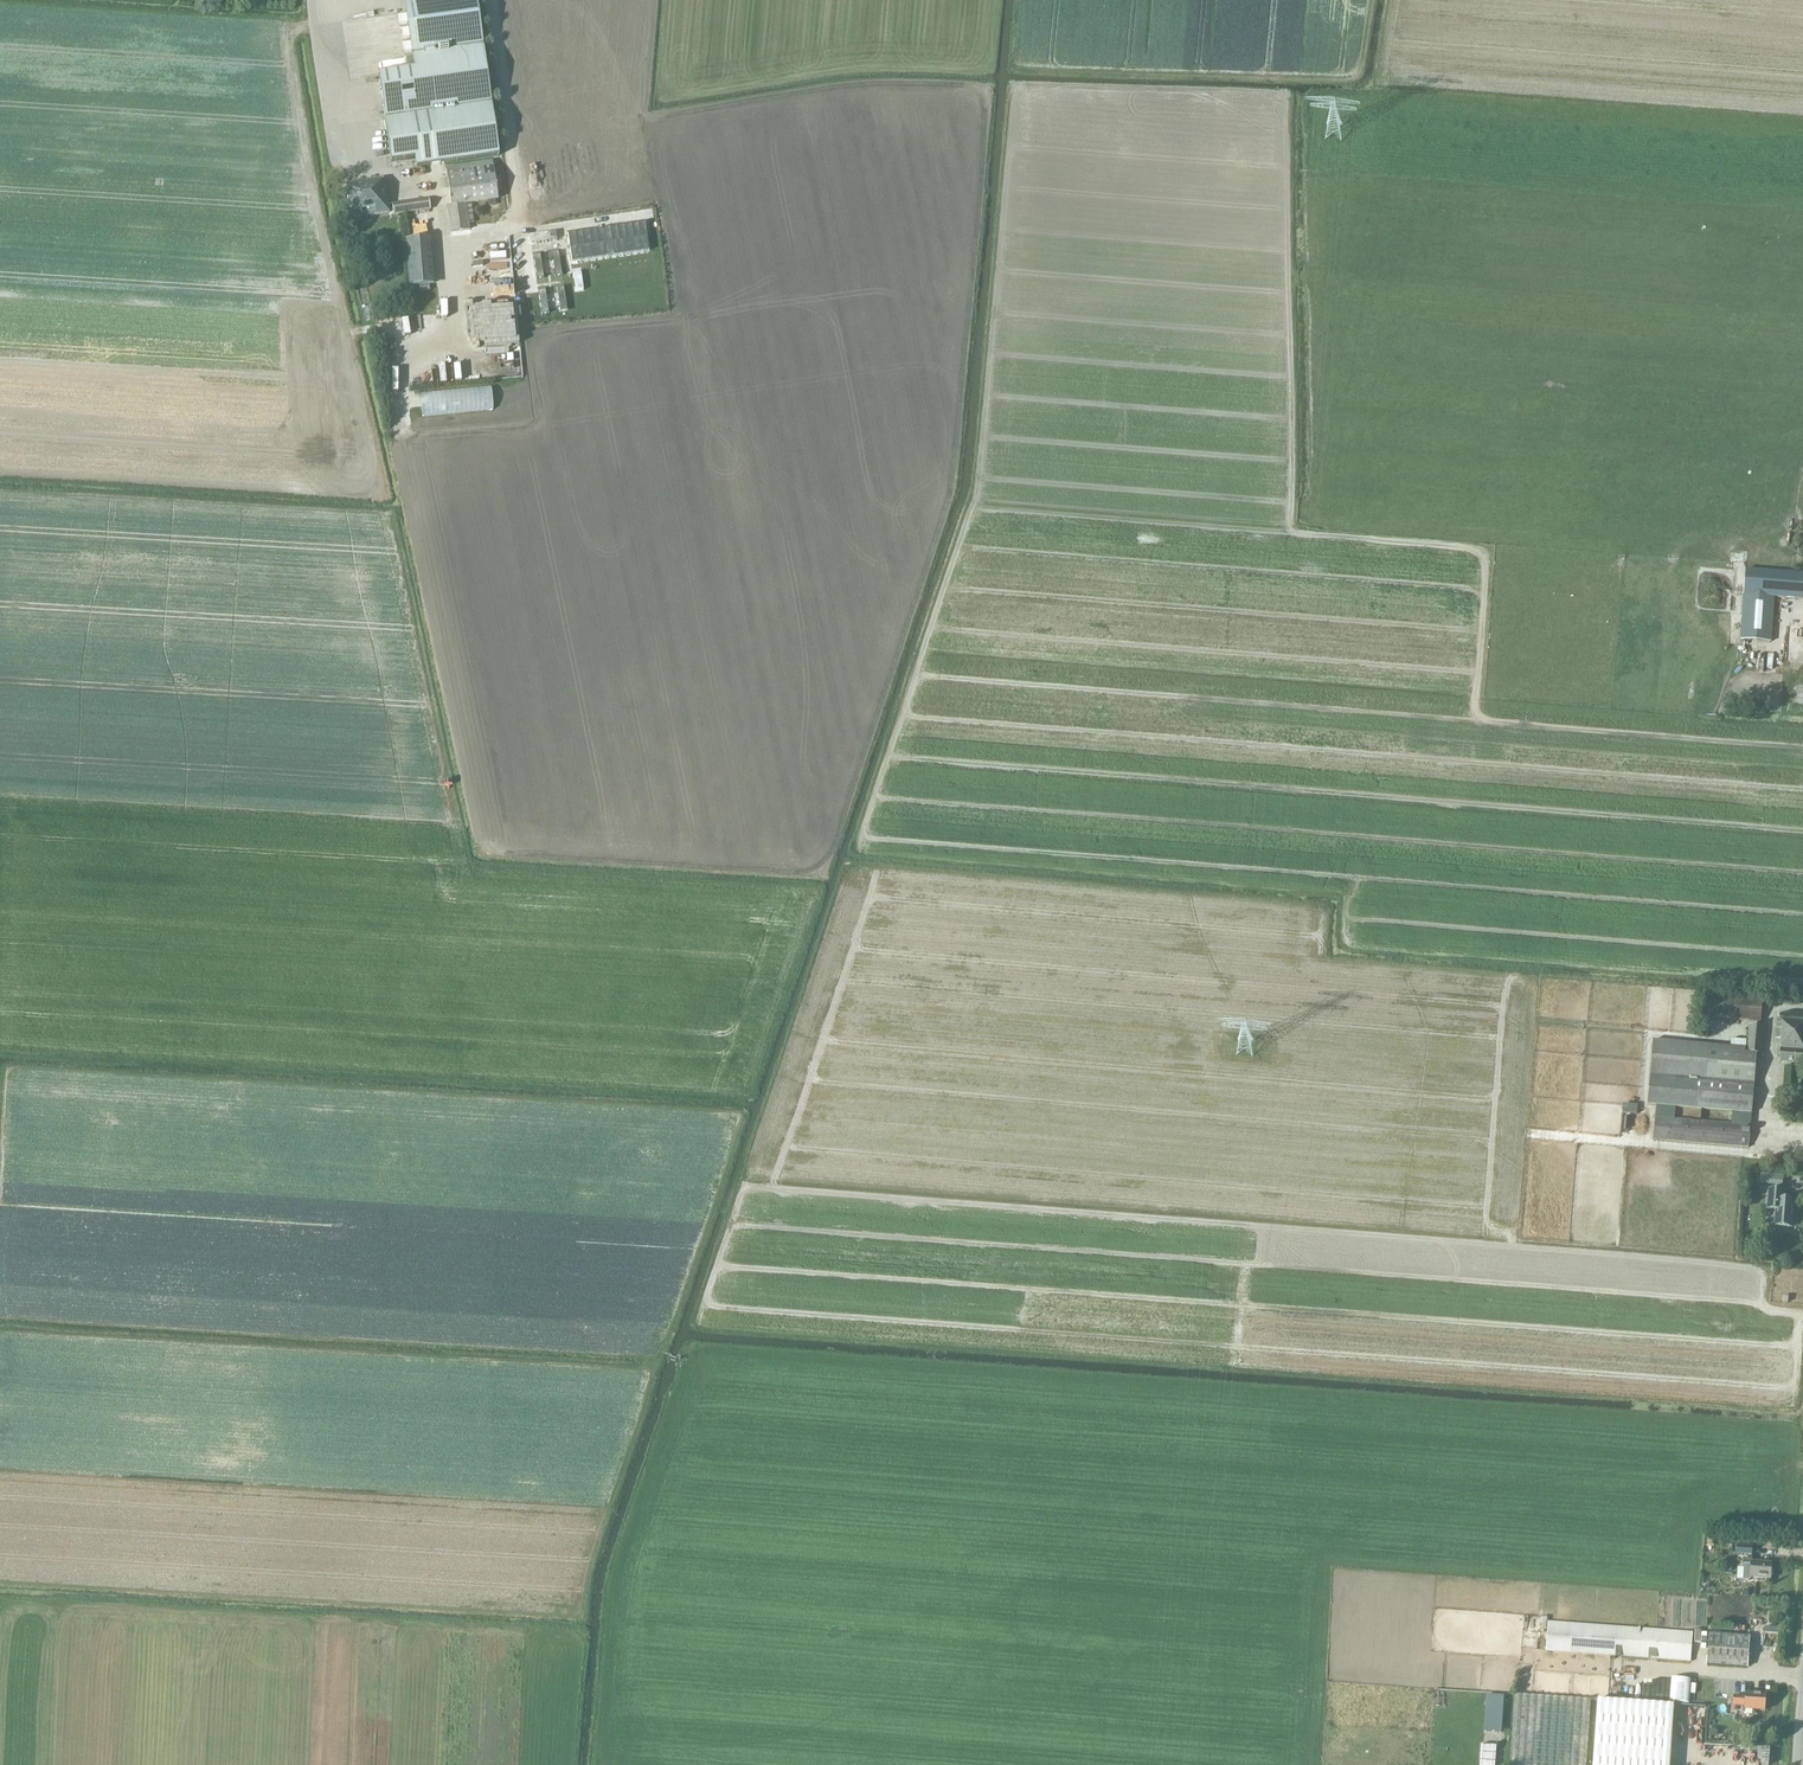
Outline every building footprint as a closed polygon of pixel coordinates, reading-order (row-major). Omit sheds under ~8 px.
[(417,167),(499,156),(483,46),(477,0),(404,0),(415,69),(379,74),(391,161),(415,157),(417,167)] [(445,169),(450,205),(448,205),(451,231),(469,229),(466,205),(497,201),(491,162),(445,169)] [(343,184),(348,218),(389,212),(386,187),(384,188),(383,179),(343,184)] [(393,203),(394,214),(430,209),(429,198),(393,203)] [(405,239),(409,286),(434,284),(430,237),(405,239)] [(1792,571),(1744,568),(1740,638),(1770,640),(1772,598),(1802,600),(1802,584),(1802,571),(1792,571)] [(1787,660),(1802,662),(1802,626),(1790,625),(1787,660)] [(1704,994),(1701,1017),(1760,1022),(1762,999),(1704,994)] [(1776,1039),(1781,1040),(1779,1062),(1802,1064),(1802,1020),(1778,1018),(1776,1039)] [(1647,1103),(1750,1113),(1756,1052),(1761,1052),(1763,1028),(1748,1026),(1746,1048),(1653,1039),(1647,1103)] [(1655,1117),(1653,1139),(1748,1147),(1750,1125),(1731,1124),(1675,1119),(1655,1117)] [(1777,1210),(1775,1226),(1792,1227),(1794,1201),(1783,1200),(1784,1191),(1770,1190),(1768,1209),(1777,1210)] [(1762,1249),(1761,1258),(1772,1259),(1776,1260),(1776,1251),(1762,1249)] [(1738,1546),(1737,1554),(1752,1554),(1753,1546),(1738,1546)] [(1745,1560),(1743,1579),(1749,1580),(1752,1577),(1770,1579),(1772,1563),(1753,1561),(1753,1560),(1745,1560)] [(1547,1651),(1690,1661),(1692,1633),(1548,1622),(1547,1651)] [(1707,1666),(1747,1668),(1749,1636),(1720,1634),(1710,1634),(1709,1634),(1707,1666)] [(1672,1678),(1670,1702),(1689,1703),(1691,1680),(1672,1678)] [(1720,1684),(1720,1694),(1731,1694),(1731,1685),(1720,1684)] [(1746,1693),(1746,1696),(1734,1696),(1733,1704),(1745,1705),(1745,1709),(1765,1710),(1766,1694),(1746,1693)] [(1487,1694),(1485,1729),(1500,1730),(1503,1695),(1487,1694)] [(1592,1700),(1516,1694),(1511,1764),(1587,1764),(1592,1700)] [(1675,1710),(1597,1705),(1593,1764),(1671,1764),(1675,1710)]
